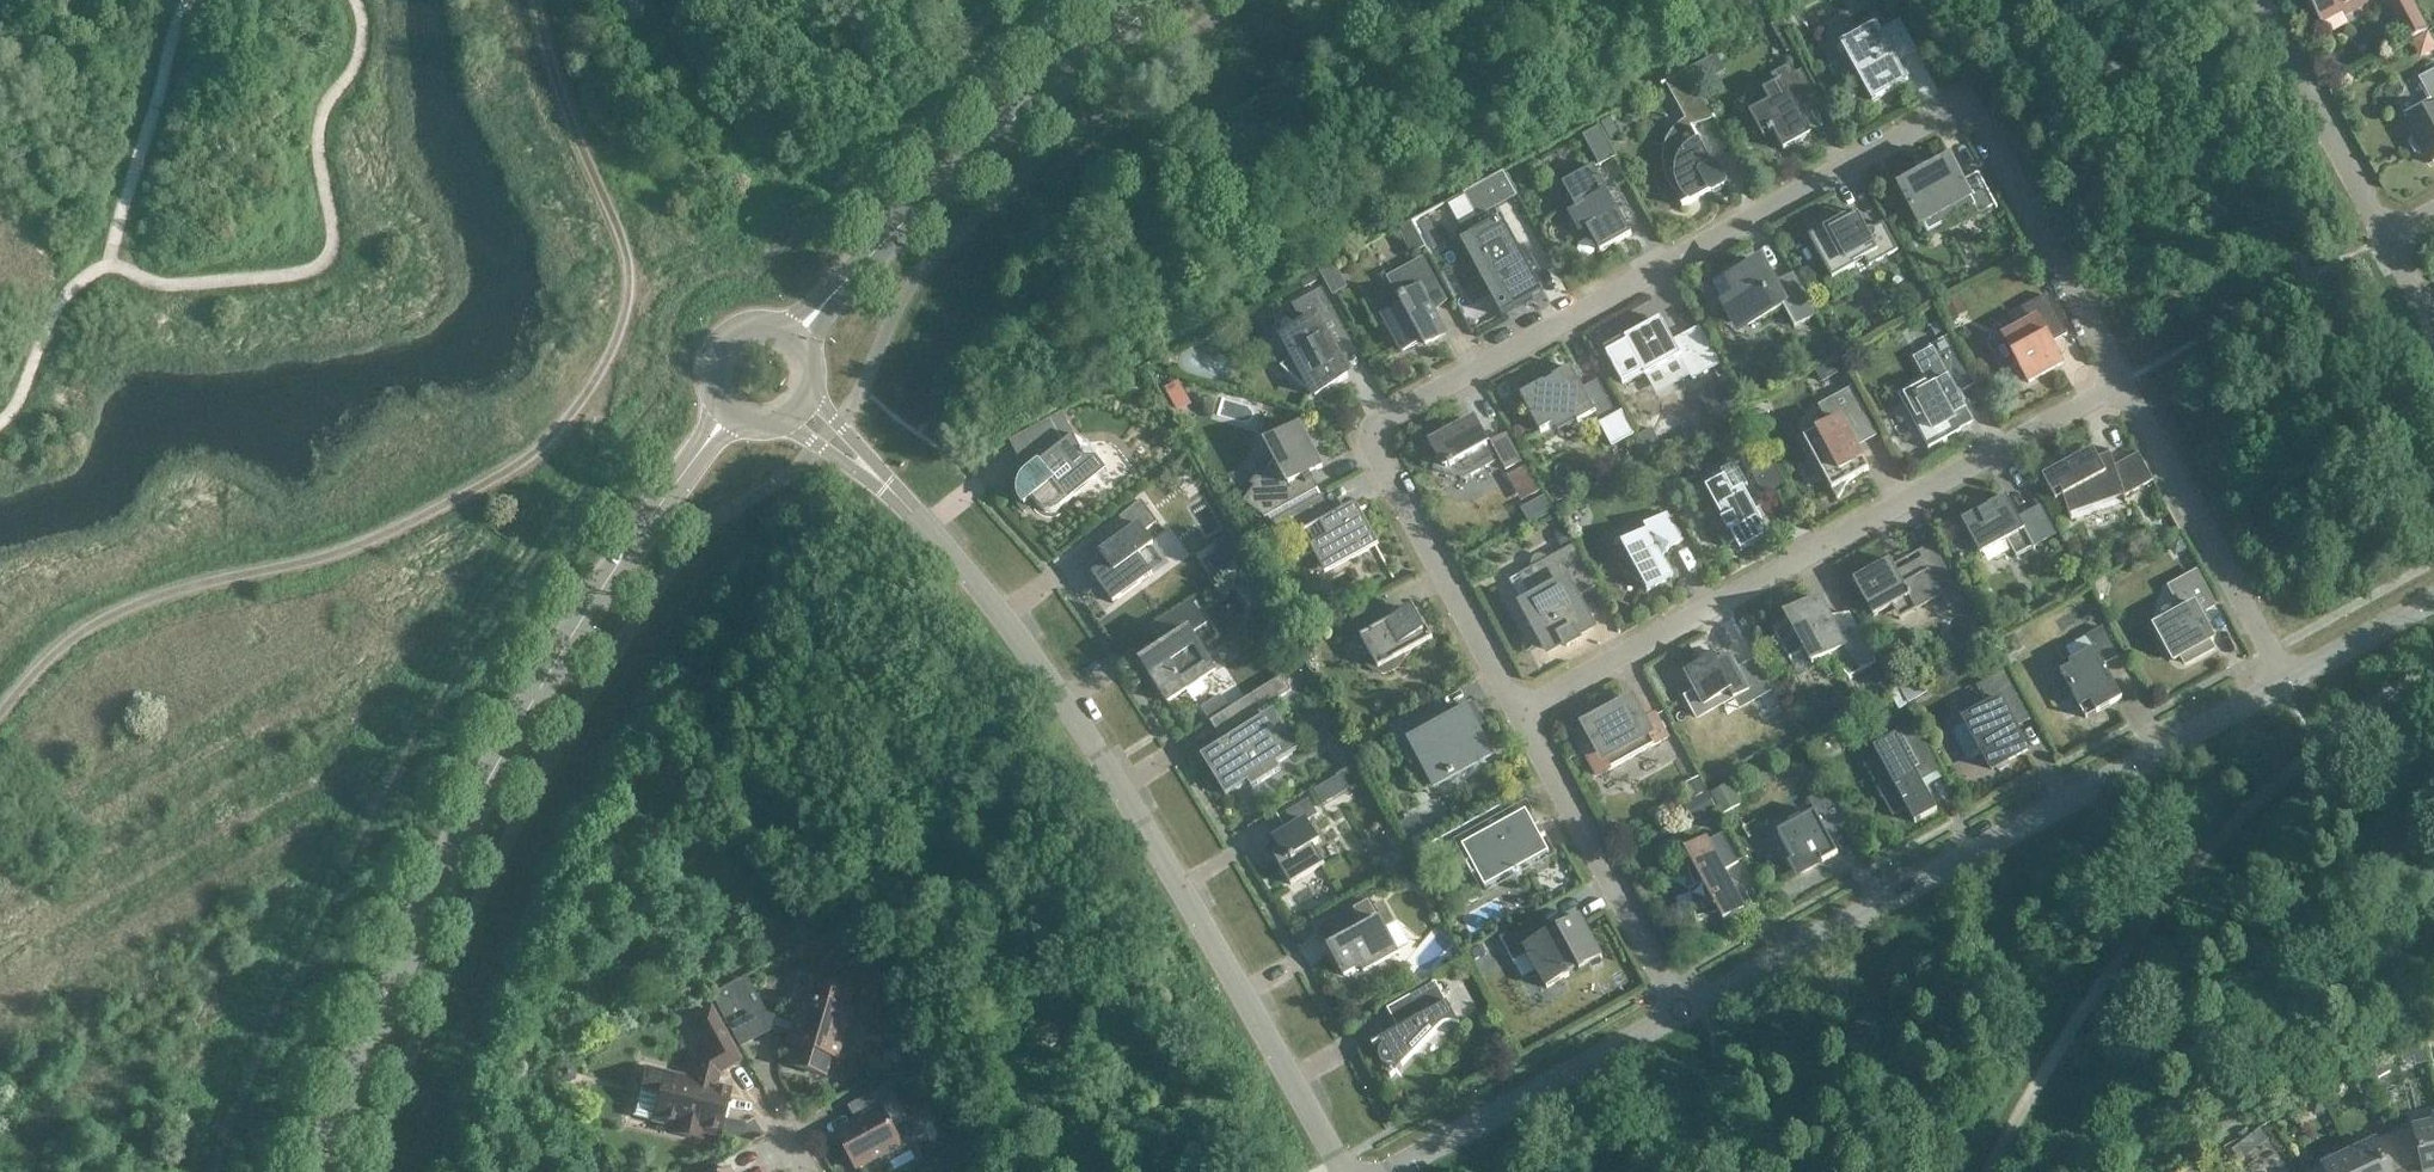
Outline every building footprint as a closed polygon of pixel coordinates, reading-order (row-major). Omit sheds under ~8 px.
[(2363,0),(2307,0),(2320,23),(2342,11),(2345,15),(2363,6),(2361,1),(2363,0)] [(2427,31),(2410,0),(2385,0),(2384,1),(2406,43),(2410,41),(2426,32),(2427,31)] [(1783,19),(1771,25),(1778,38),(1790,31),(1783,19)] [(1876,24),(1840,44),(1872,102),(1908,82),(1897,62),(1917,52),(1900,20),(1880,31),(1876,24)] [(2426,32),(2410,41),(2417,53),(2421,54),(2433,47),(2426,32)] [(1705,61),(1694,67),(1701,81),(1713,75),(1705,61)] [(1812,135),(1805,122),(1796,106),(1815,95),(1801,70),(1795,74),(1790,65),(1770,75),(1775,84),(1763,91),(1767,99),(1750,108),(1749,107),(1748,108),(1764,137),(1773,132),(1784,151),(1812,135)] [(1692,201),(1688,203),(1682,207),(1682,208),(1683,208),(1712,192),(1713,192),(1724,186),(1724,185),(1714,167),(1713,167),(1692,128),(1698,124),(1708,121),(1710,120),(1712,119),(1712,117),(1714,119),(1714,120),(1715,119),(1688,70),(1661,84),(1661,85),(1662,86),(1666,84),(1687,123),(1683,125),(1680,128),(1674,135),(1669,142),(1668,146),(1667,149),(1666,157),(1666,161),(1666,162),(1667,171),(1667,173),(1668,175),(1672,183),(1673,185),(1674,187),(1680,193),(1682,195),(1684,196),(1692,201)] [(2418,79),(2430,100),(2419,107),(2417,111),(2419,115),(2407,122),(2415,136),(2411,139),(2409,144),(2413,152),(2419,154),(2423,152),(2430,164),(2433,162),(2433,70),(2418,79)] [(1599,126),(1582,135),(1599,166),(1616,157),(1599,126)] [(1953,162),(1952,160),(1929,172),(1930,173),(1921,178),(1921,176),(1898,189),(1899,191),(1900,191),(1919,226),(1922,224),(1923,227),(1927,229),(1932,229),(1936,227),(1938,223),(1939,218),(1937,216),(1970,198),(1979,215),(1994,206),(1996,209),(1997,208),(1978,173),(1963,182),(1952,162),(1953,162)] [(1594,167),(1563,184),(1576,209),(1571,211),(1582,232),(1587,229),(1600,252),(1631,235),(1618,211),(1615,212),(1605,194),(1608,192),(1594,167)] [(1517,196),(1503,171),(1463,193),(1477,218),(1517,196)] [(1856,212),(1845,218),(1809,237),(1832,280),(1855,267),(1854,264),(1865,258),(1869,266),(1898,250),(1883,223),(1867,232),(1866,231),(1868,230),(1869,228),(1870,226),(1870,225),(1869,223),(1868,221),(1866,220),(1864,219),(1863,219),(1861,220),(1856,212)] [(1411,251),(1424,244),(1410,218),(1397,225),(1411,251)] [(1543,293),(1501,218),(1469,235),(1469,236),(1460,241),(1500,314),(1501,316),(1543,293)] [(1383,268),(1399,298),(1403,305),(1383,316),(1403,351),(1424,340),(1426,344),(1425,345),(1426,346),(1446,335),(1431,309),(1445,301),(1433,279),(1431,280),(1429,275),(1431,274),(1417,250),(1383,268)] [(1334,263),(1320,271),(1333,294),(1347,286),(1334,263)] [(1741,266),(1712,283),(1730,317),(1743,317),(1754,324),(1783,308),(1794,327),(1816,315),(1794,273),(1773,285),(1761,264),(1745,273),(1741,266)] [(1314,277),(1301,283),(1304,289),(1316,282),(1314,277)] [(1282,367),(1281,368),(1309,393),(1310,392),(1309,391),(1311,389),(1315,396),(1349,378),(1331,345),(1347,336),(1322,289),(1292,305),(1303,326),(1283,337),(1293,355),(1282,367)] [(1924,289),(1908,298),(1914,310),(1930,301),(1924,289)] [(2004,338),(1989,346),(2004,374),(2019,366),(2028,383),(2063,365),(2051,344),(2067,335),(2046,296),(2022,308),(2030,322),(2003,337),(2004,338)] [(1960,297),(1944,305),(1952,319),(1967,311),(1960,297)] [(1936,310),(1923,317),(1930,330),(1931,329),(1943,323),(1936,310)] [(1627,342),(1606,353),(1622,384),(1643,372),(1645,376),(1680,357),(1692,380),(1720,365),(1698,327),(1673,341),(1662,322),(1651,328),(1649,325),(1624,338),(1627,342)] [(1943,323),(1931,329),(1935,337),(1947,330),(1943,323)] [(1920,406),(1916,410),(1914,415),(1916,421),(1919,425),(1925,426),(1930,425),(1940,443),(1960,432),(1958,429),(1971,422),(1955,394),(1970,386),(1945,340),(1929,349),(1930,351),(1916,359),(1932,388),(1919,395),(1914,397),(1918,403),(1919,403),(1920,406)] [(1837,359),(1818,369),(1825,383),(1845,372),(1837,359)] [(1544,382),(1520,395),(1541,432),(1554,425),(1557,430),(1576,420),(1578,423),(1595,414),(1600,424),(1599,425),(1612,448),(1634,435),(1622,412),(1616,415),(1598,380),(1583,389),(1571,368),(1553,378),(1554,380),(1545,385),(1544,382)] [(1177,382),(1165,389),(1175,407),(1187,400),(1177,382)] [(1872,427),(1877,436),(1851,388),(1818,406),(1829,426),(1804,439),(1836,499),(1838,498),(1849,482),(1869,471),(1851,438),(1872,427)] [(1032,500),(1035,504),(1039,508),(1040,510),(1042,511),(1044,512),(1047,513),(1049,513),(1051,513),(1053,513),(1055,512),(1056,511),(1058,510),(1107,471),(1096,457),(1083,453),(1062,414),(1022,435),(1038,465),(1029,472),(1027,474),(1024,477),(1023,479),(1021,482),(1021,483),(1020,485),(1020,487),(1020,490),(1020,492),(1020,494),(1020,496),(1021,498),(1021,500),(1022,502),(1023,504),(1025,506),(1032,500)] [(1487,446),(1473,421),(1463,426),(1461,433),(1446,428),(1443,438),(1442,438),(1432,444),(1438,454),(1433,470),(1465,479),(1500,460),(1505,470),(1519,463),(1505,436),(1487,446)] [(1322,467),(1299,425),(1266,444),(1275,460),(1268,469),(1265,466),(1251,484),(1255,487),(1243,502),(1264,518),(1318,489),(1310,474),(1322,467)] [(1652,430),(1639,437),(1650,456),(1663,450),(1652,430)] [(2125,497),(2153,481),(2138,454),(2115,467),(2109,449),(2107,450),(2109,454),(2098,458),(2092,449),(2042,477),(2055,501),(2057,500),(2053,494),(2061,490),(2071,520),(2072,520),(2071,515),(2123,497),(2125,502),(2127,501),(2125,497)] [(1706,488),(1723,520),(1721,521),(1728,534),(1730,533),(1740,552),(1769,536),(1762,523),(1765,521),(1760,511),(1756,513),(1753,506),(1765,499),(1766,500),(1788,488),(1773,460),(1751,472),(1761,491),(1748,498),(1744,489),(1748,487),(1735,463),(1721,471),(1725,478),(1706,488)] [(1528,467),(1516,473),(1530,499),(1542,493),(1528,467)] [(1556,492),(1552,494),(1557,504),(1567,499),(1564,494),(1556,492)] [(1321,495),(1283,516),(1271,522),(1283,544),(1302,534),(1325,575),(1378,546),(1359,512),(1366,508),(1365,506),(1358,510),(1355,504),(1333,516),(1321,495)] [(2019,519),(2006,496),(1988,506),(1990,509),(1981,514),(1979,511),(1962,521),(1980,555),(2007,540),(2016,557),(2033,548),(2033,549),(2035,549),(2033,546),(2054,535),(2040,508),(2037,509),(2038,510),(2021,519),(2021,518),(2019,519)] [(1544,498),(1522,510),(1529,523),(1551,511),(1544,498)] [(1163,564),(1153,549),(1152,547),(1154,546),(1144,532),(1157,523),(1141,500),(1106,529),(1116,542),(1101,553),(1104,559),(1095,565),(1099,570),(1092,574),(1113,603),(1153,575),(1151,573),(1163,564)] [(1683,541),(1667,514),(1644,527),(1647,532),(1631,540),(1619,559),(1618,562),(1618,564),(1618,565),(1618,566),(1619,567),(1619,569),(1620,571),(1621,572),(1622,573),(1623,574),(1644,587),(1647,592),(1673,577),(1668,568),(1660,567),(1666,550),(1683,541)] [(1254,531),(1240,539),(1248,552),(1261,545),(1254,531)] [(1218,555),(1203,565),(1215,584),(1230,574),(1250,562),(1232,533),(1212,545),(1218,555)] [(2182,536),(2169,543),(2175,553),(2180,555),(2189,549),(2182,536)] [(1568,539),(1559,544),(1563,551),(1572,546),(1568,539)] [(1918,552),(1922,559),(1897,572),(1894,567),(1896,566),(1895,564),(1893,565),(1890,560),(1853,580),(1873,617),(1909,597),(1916,611),(1941,597),(1946,607),(1945,607),(1946,609),(1948,608),(1948,607),(1961,600),(1963,599),(1962,598),(1955,586),(1956,586),(1955,584),(1954,584),(1948,573),(1947,571),(1941,559),(1933,544),(1918,552)] [(1525,619),(1526,621),(1527,624),(1529,625),(1532,627),(1535,627),(1536,627),(1549,651),(1564,643),(1566,647),(1578,641),(1575,637),(1591,628),(1575,599),(1596,587),(1573,545),(1572,546),(1563,551),(1547,560),(1546,557),(1543,556),(1539,555),(1536,556),(1533,559),(1532,562),(1531,565),(1533,567),(1528,570),(1542,595),(1524,605),(1528,613),(1527,613),(1526,616),(1525,619)] [(2181,657),(2185,664),(2213,649),(2209,642),(2213,639),(2199,614),(2214,606),(2196,572),(2169,587),(2180,607),(2178,614),(2155,626),(2173,661),(2181,657)] [(1394,671),(1390,663),(1433,639),(1423,622),(1419,625),(1411,610),(1390,621),(1378,599),(1379,599),(1378,598),(1348,614),(1372,657),(1364,662),(1367,666),(1370,669),(1373,671),(1381,673),(1385,674),(1389,673),(1394,671)] [(1829,656),(1830,657),(1848,678),(1876,663),(1852,620),(1836,629),(1819,599),(1785,617),(1789,623),(1773,632),(1789,661),(1812,649),(1819,661),(1829,656)] [(1210,631),(1207,626),(1191,602),(1156,624),(1169,644),(1141,663),(1167,703),(1215,671),(1191,635),(1205,626),(1209,632),(1210,631)] [(2106,669),(2104,665),(2118,657),(2102,628),(2086,637),(2093,649),(2069,663),(2071,666),(2060,672),(2063,677),(2057,680),(2067,697),(2072,694),(2086,719),(2122,699),(2111,678),(2109,679),(2104,670),(2106,669)] [(2015,638),(2004,644),(2009,655),(2018,651),(2019,647),(2015,638)] [(1701,663),(1685,672),(1696,692),(1685,697),(1697,718),(1722,704),(1718,698),(1729,692),(1733,699),(1746,691),(1751,702),(1770,691),(1754,661),(1737,671),(1729,656),(1716,663),(1713,657),(1709,659),(1710,660),(1702,664),(1701,663)] [(1881,669),(1872,673),(1879,685),(1887,681),(1881,669)] [(2003,672),(1976,687),(1987,707),(1965,719),(1967,724),(1954,731),(1953,735),(1967,761),(1971,762),(1984,755),(1992,770),(1994,769),(1999,771),(2008,766),(2008,761),(2027,751),(2008,716),(2023,708),(2003,672)] [(1219,736),(1292,690),(1282,676),(1210,721),(1211,723),(1216,719),(1224,731),(1219,735),(1219,736)] [(1898,691),(1890,695),(1899,711),(1907,706),(1898,691)] [(1915,703),(1909,707),(1913,713),(1919,709),(1915,703)] [(1394,729),(1377,738),(1375,739),(1386,759),(1388,758),(1404,749),(1413,763),(1414,763),(1414,762),(1420,759),(1433,783),(1435,783),(1435,782),(1448,775),(1450,777),(1455,774),(1453,772),(1488,753),(1488,754),(1489,753),(1476,728),(1480,726),(1480,727),(1481,726),(1472,708),(1470,709),(1470,710),(1446,723),(1436,706),(1435,706),(1435,707),(1395,729),(1395,728),(1394,729)] [(1584,751),(1598,776),(1667,739),(1654,716),(1642,722),(1640,719),(1627,715),(1622,706),(1586,726),(1596,744),(1584,751)] [(1277,764),(1293,754),(1289,748),(1295,744),(1277,716),(1271,720),(1267,714),(1207,752),(1211,758),(1205,762),(1222,790),(1228,786),(1232,792),(1248,782),(1252,788),(1280,770),(1277,764)] [(1942,770),(1917,725),(1896,737),(1896,735),(1873,748),(1891,781),(1877,789),(1892,817),(1906,809),(1914,823),(1937,811),(1921,782),(1942,770)] [(1698,777),(1684,785),(1693,801),(1707,793),(1698,777)] [(1326,783),(1314,790),(1322,805),(1335,797),(1326,783)] [(1728,786),(1712,795),(1722,815),(1739,806),(1728,786)] [(1706,796),(1685,808),(1693,823),(1715,811),(1706,796)] [(1277,815),(1276,815),(1286,832),(1274,839),(1280,850),(1272,854),(1277,863),(1276,864),(1277,865),(1278,864),(1291,885),(1324,865),(1313,846),(1319,843),(1306,822),(1318,815),(1308,799),(1278,817),(1277,815)] [(1548,854),(1540,839),(1545,836),(1538,824),(1534,827),(1525,812),(1503,824),(1495,810),(1500,808),(1500,807),(1418,851),(1435,882),(1436,882),(1428,866),(1462,847),(1470,862),(1465,864),(1472,876),(1476,874),(1485,889),(1486,888),(1512,873),(1513,874),(1514,875),(1517,875),(1518,874),(1519,874),(1520,873),(1521,872),(1521,870),(1521,869),(1521,868),(1547,854),(1548,854)] [(1416,812),(1400,822),(1412,843),(1428,834),(1416,812)] [(1838,854),(1815,812),(1802,819),(1800,817),(1789,823),(1790,825),(1777,832),(1800,874),(1816,866),(1815,863),(1820,860),(1822,863),(1838,854)] [(1697,919),(1719,914),(1723,922),(1745,910),(1723,871),(1738,863),(1722,833),(1707,842),(1706,839),(1684,851),(1692,864),(1687,867),(1687,865),(1685,866),(1694,888),(1690,890),(1689,888),(1688,889),(1696,924),(1698,924),(1697,919)] [(1416,868),(1404,875),(1412,887),(1423,881),(1416,868)] [(1373,908),(1366,895),(1336,912),(1350,938),(1329,950),(1344,976),(1360,967),(1363,972),(1398,953),(1384,927),(1393,922),(1382,903),(1373,908)] [(1548,937),(1537,917),(1499,938),(1512,962),(1527,954),(1546,989),(1569,976),(1567,973),(1578,968),(1579,971),(1602,958),(1579,916),(1556,929),(1558,931),(1548,937)] [(1489,940),(1473,949),(1479,961),(1495,952),(1489,940)] [(755,1010),(739,980),(711,995),(727,1025),(755,1010)] [(1434,1031),(1443,1025),(1444,1024),(1447,1023),(1450,1023),(1452,1023),(1454,1023),(1457,1024),(1459,1025),(1435,982),(1387,1009),(1387,1010),(1394,1006),(1405,1026),(1372,1044),(1372,1046),(1381,1041),(1383,1046),(1381,1048),(1381,1049),(1380,1050),(1379,1052),(1379,1054),(1379,1057),(1380,1059),(1380,1060),(1382,1062),(1382,1063),(1384,1064),(1386,1065),(1387,1066),(1389,1066),(1391,1066),(1394,1065),(1397,1070),(1401,1066),(1402,1066),(1414,1053),(1434,1031)] [(847,993),(813,983),(807,1001),(802,999),(788,1045),(794,1047),(789,1065),(823,1075),(828,1057),(834,1059),(848,1013),(842,1011),(847,993)] [(645,1070),(640,1090),(634,1116),(677,1127),(675,1134),(698,1139),(700,1132),(717,1137),(725,1105),(726,1105),(731,1088),(714,1084),(717,1073),(738,1061),(710,1010),(691,1020),(709,1053),(698,1059),(693,1081),(645,1070)] [(919,1076),(925,1086),(942,1077),(927,1051),(917,1056),(926,1072),(919,1076)] [(2387,1058),(2374,1066),(2378,1077),(2390,1069),(2387,1058)] [(558,1067),(556,1074),(560,1080),(567,1082),(573,1078),(575,1071),(571,1065),(564,1064),(558,1067)] [(848,1127),(836,1134),(840,1140),(856,1170),(902,1145),(892,1127),(906,1119),(888,1086),(849,1108),(857,1122),(848,1127)] [(2320,1100),(2310,1106),(2314,1113),(2317,1113),(2325,1109),(2320,1100)] [(2414,1127),(2414,1128),(2394,1132),(2407,1171),(2408,1171),(2407,1169),(2423,1166),(2424,1171),(2433,1171),(2433,1123),(2414,1127)] [(2394,1132),(2375,1141),(2349,1153),(2358,1171),(2401,1171),(2406,1170),(2406,1171),(2407,1171),(2394,1132)] [(2349,1153),(2323,1165),(2323,1166),(2310,1171),(2358,1171),(2349,1153)]
